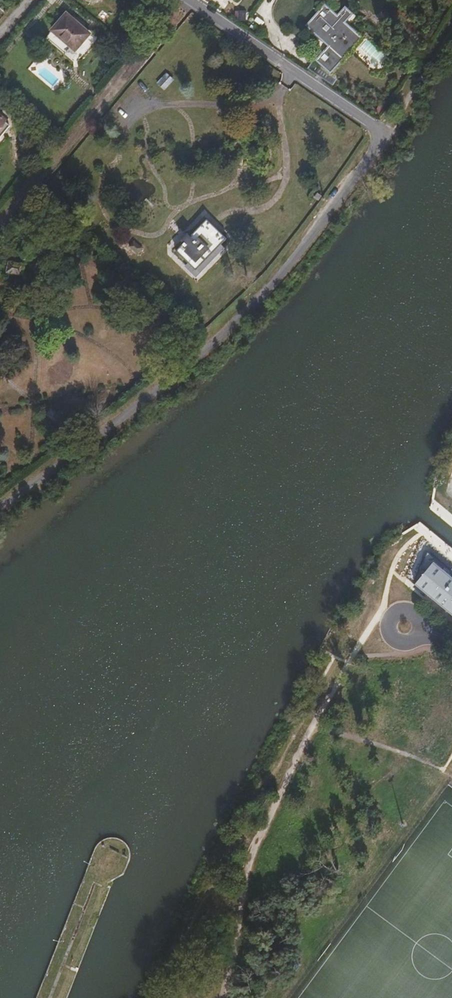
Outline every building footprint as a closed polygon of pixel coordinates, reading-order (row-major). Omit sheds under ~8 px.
[(336,15),(324,5),(322,7),(333,17),(336,15)] [(329,72),(353,45),(349,42),(354,35),(341,24),(348,14),(341,8),(336,15),(333,17),(322,7),(304,28),(314,37),(317,34),(329,45),(326,48),(315,61),(328,72),(329,72)] [(89,32),(66,13),(52,29),(60,36),(63,32),(77,46),(89,32)] [(77,46),(63,32),(60,36),(74,49),(77,46)] [(329,45),(317,34),(314,37),(326,48),(329,45)] [(353,45),(359,39),(354,35),(349,42),(353,45)] [(332,76),(315,65),(314,64),(313,64),(309,69),(327,82),(328,82),(329,82),(332,76)] [(10,125),(5,120),(6,120),(0,115),(0,137),(10,125)] [(218,247),(226,238),(206,219),(189,237),(188,235),(187,235),(183,240),(185,242),(176,251),(198,272),(220,249),(218,247)] [(22,274),(24,263),(8,261),(7,272),(22,274)] [(431,559),(413,581),(451,614),(451,577),(431,559)]
